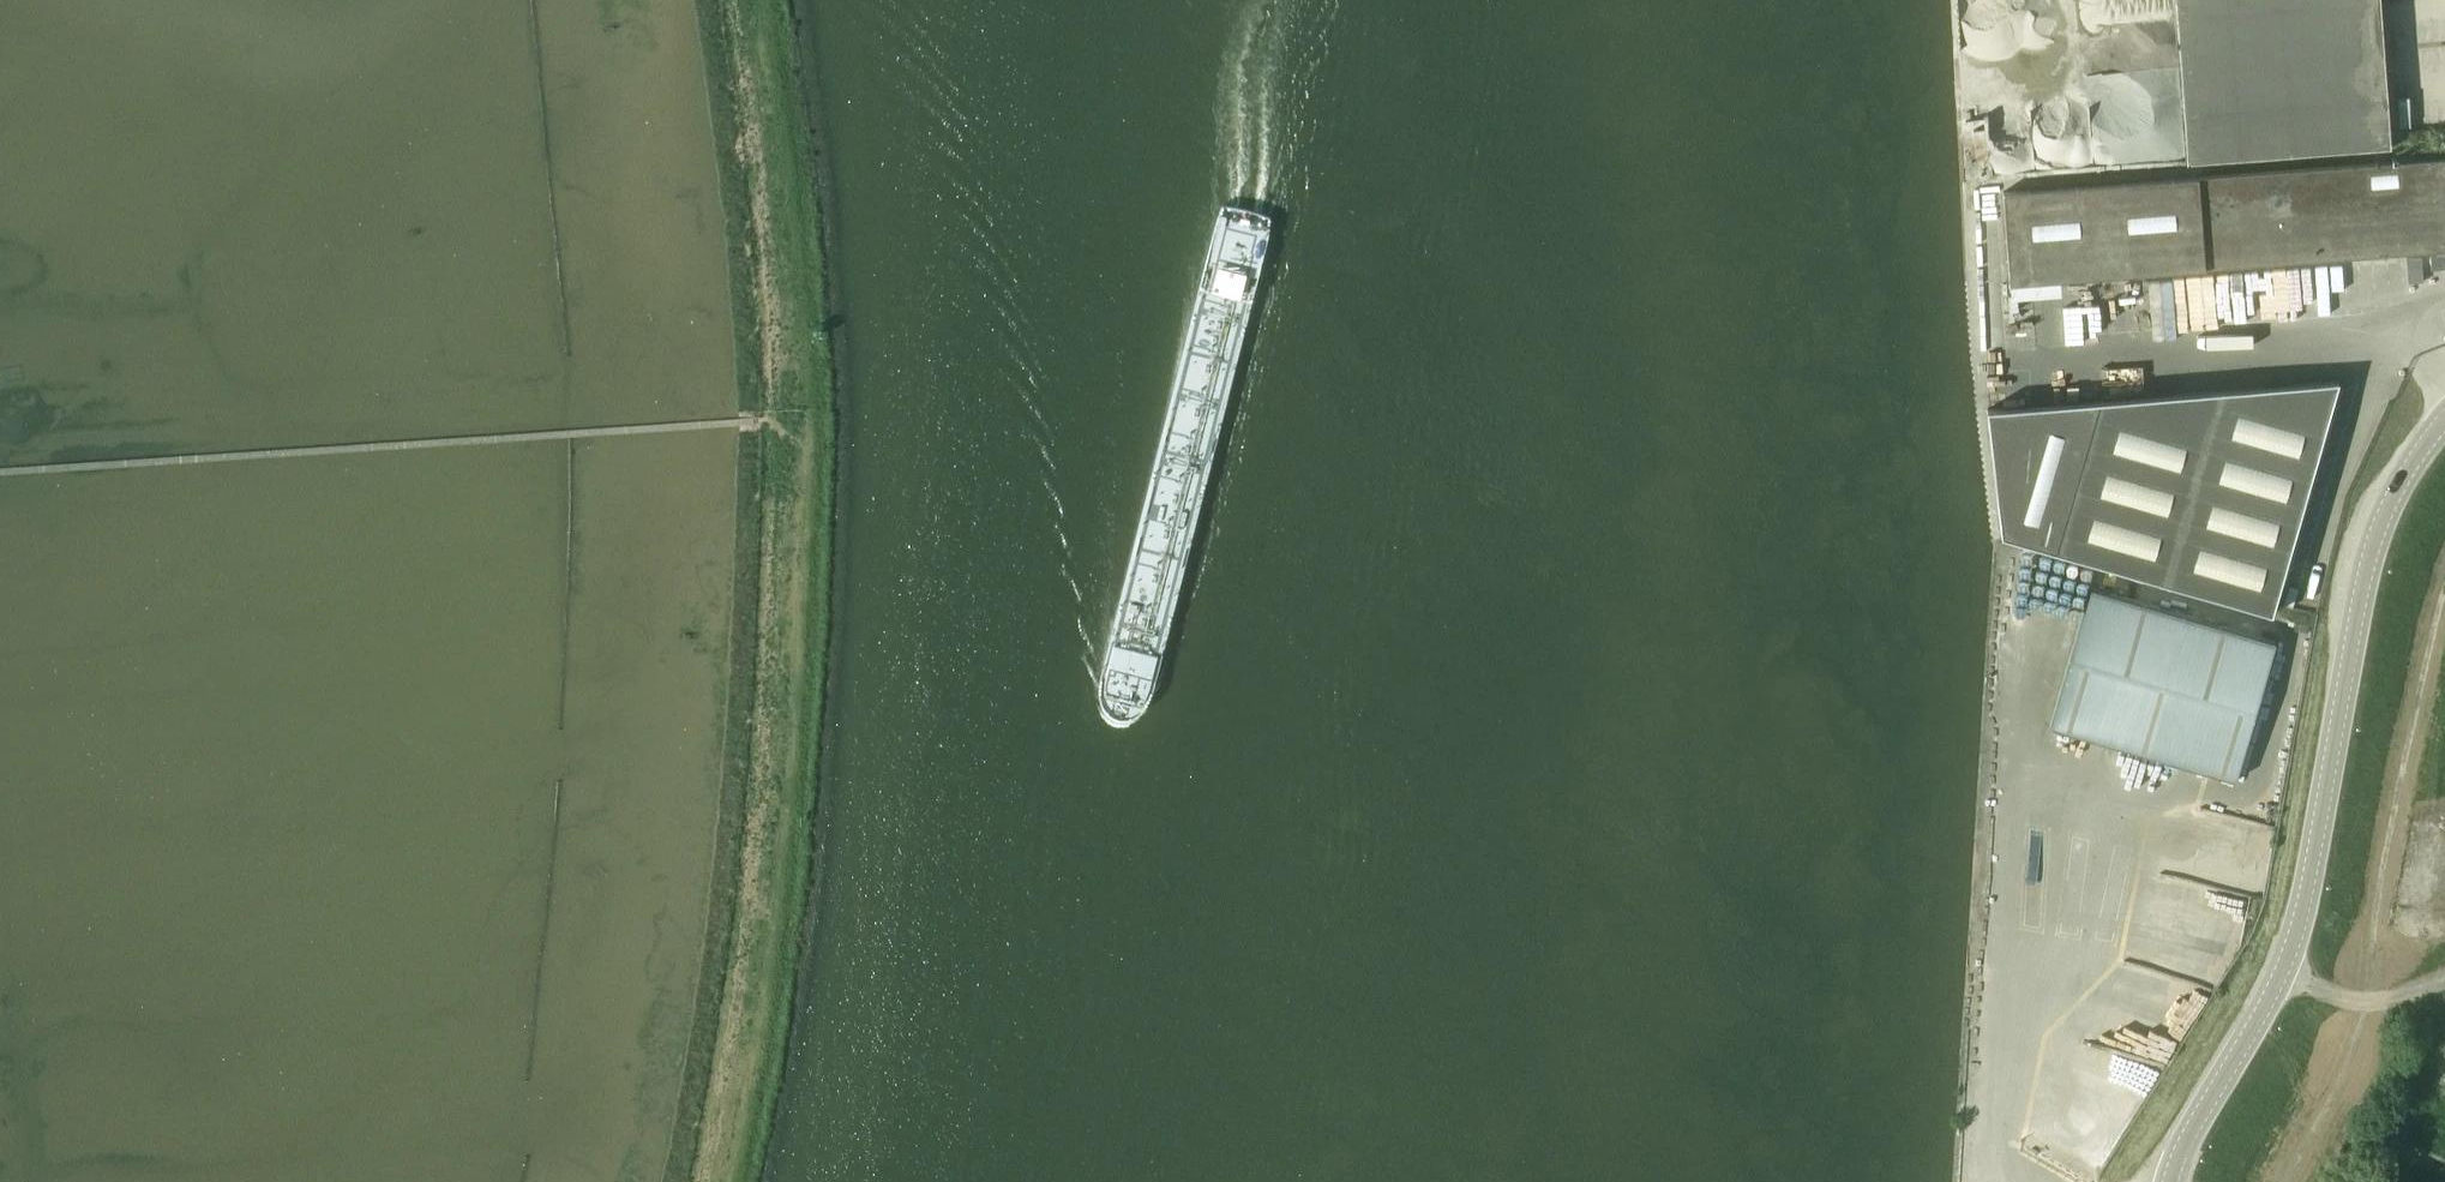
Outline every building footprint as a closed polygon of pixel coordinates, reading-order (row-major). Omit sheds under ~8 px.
[(2185,161),(2390,146),(2379,0),(2173,0),(2185,161)] [(2403,132),(2404,146),(2430,144),(2429,130),(2403,132)] [(2011,282),(2444,248),(2444,158),(2004,191),(2011,282)] [(2001,535),(2271,614),(2337,381),(1987,409),(2001,535)] [(2050,728),(2236,781),(2276,641),(2090,588),(2050,728)]
